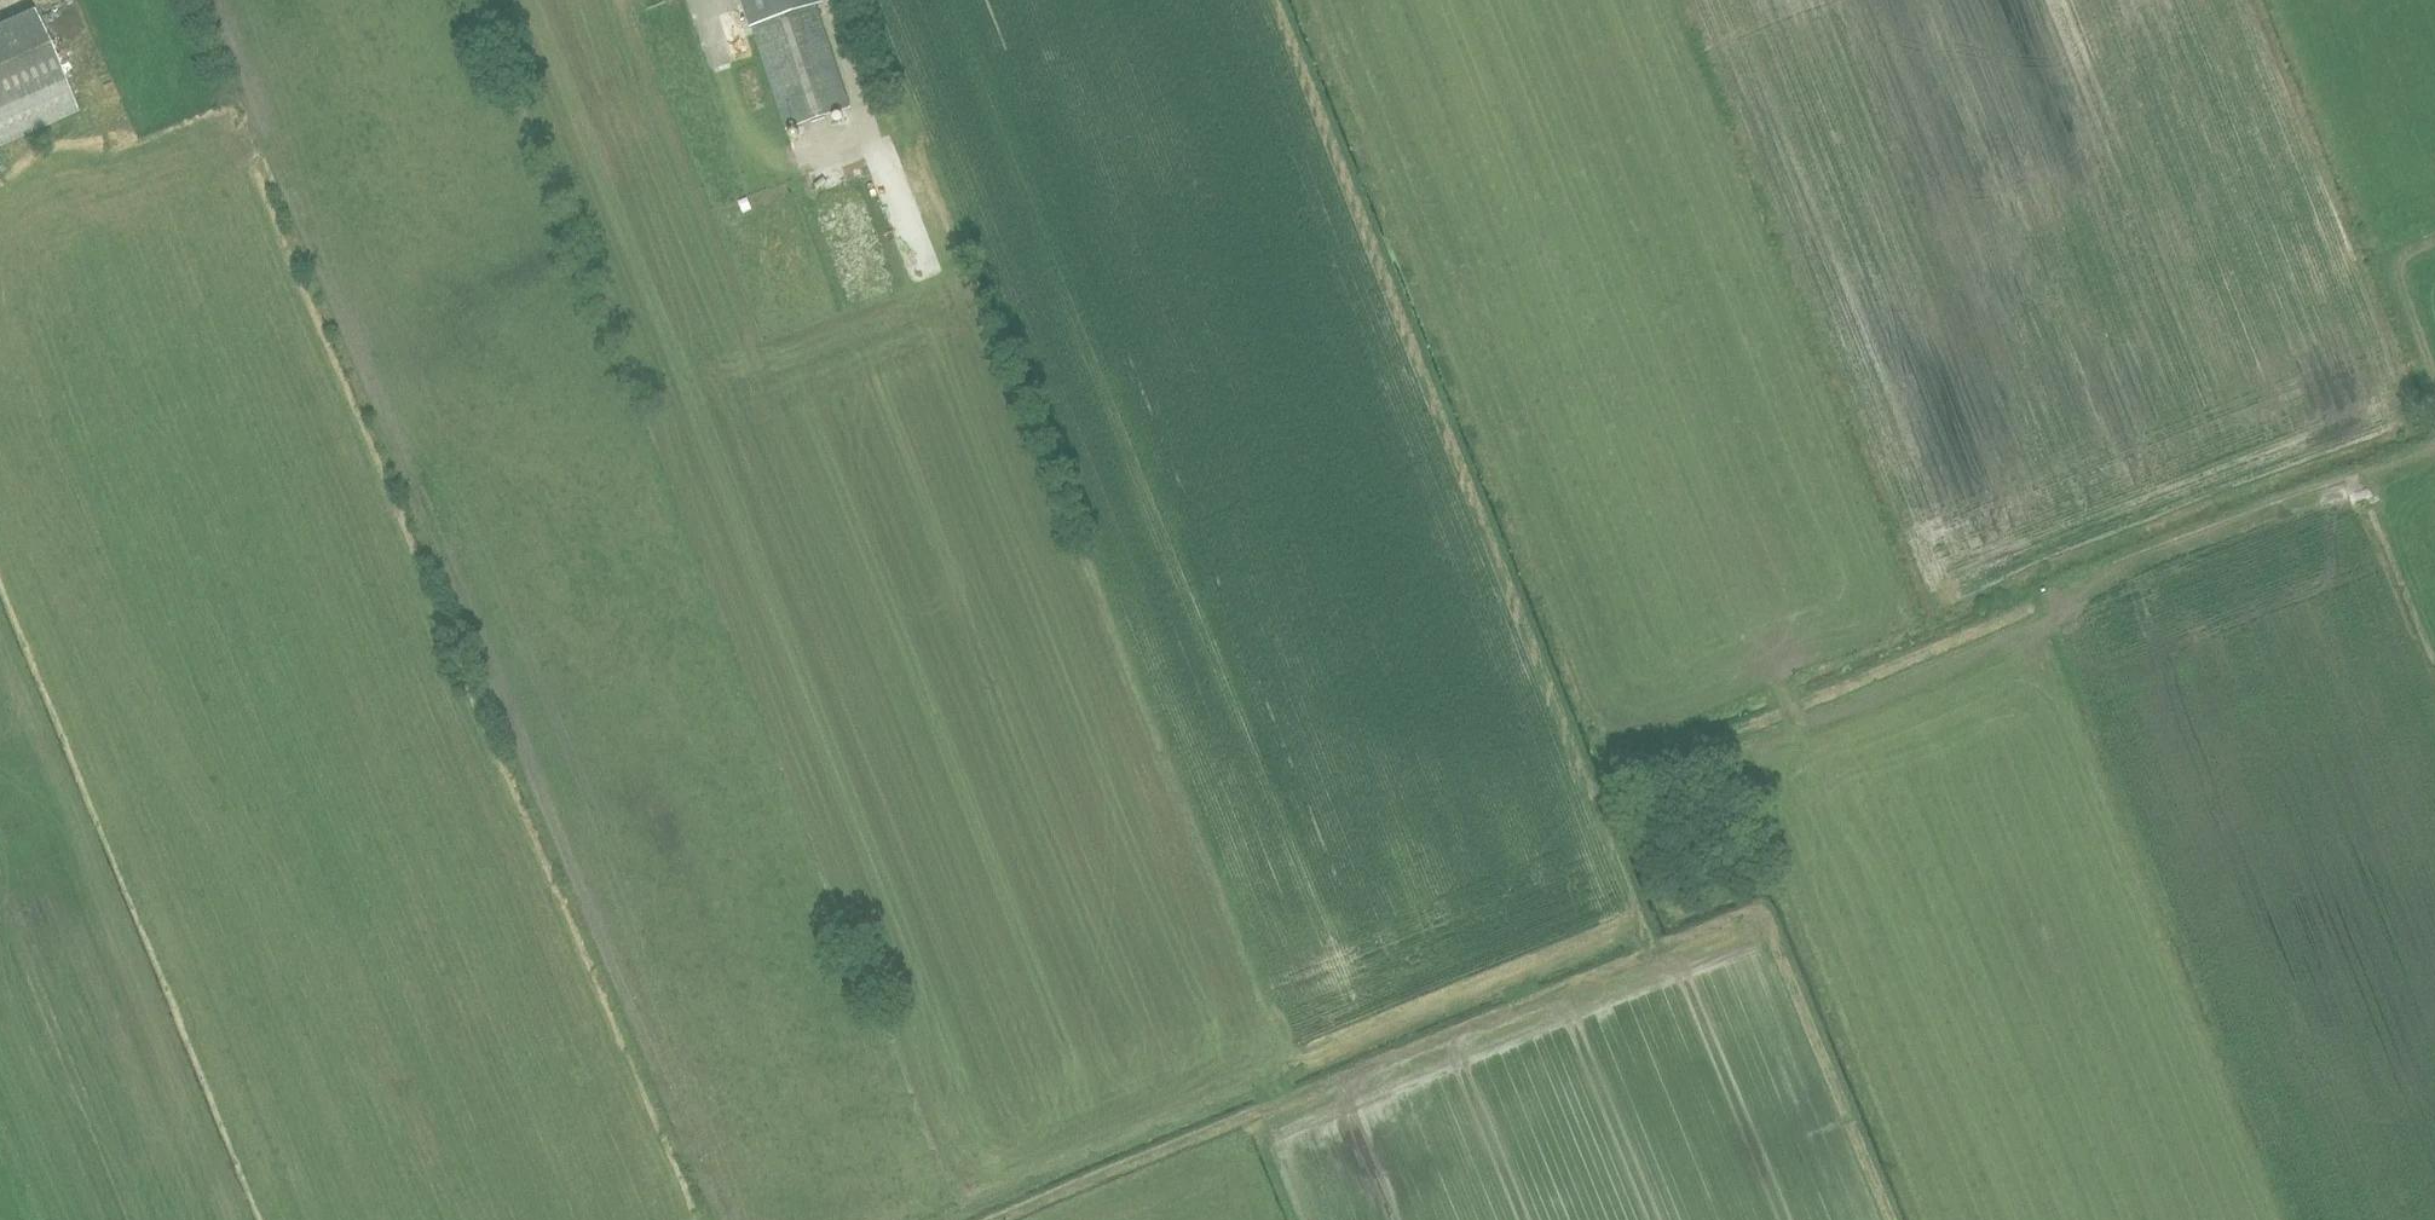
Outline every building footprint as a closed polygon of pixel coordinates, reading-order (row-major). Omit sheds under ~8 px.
[(800,0),(743,0),(786,129),(849,108),(814,5),(803,9),(800,0)] [(80,107),(35,9),(0,24),(0,143),(80,107)] [(76,47),(89,44),(84,23),(71,26),(76,47)]
